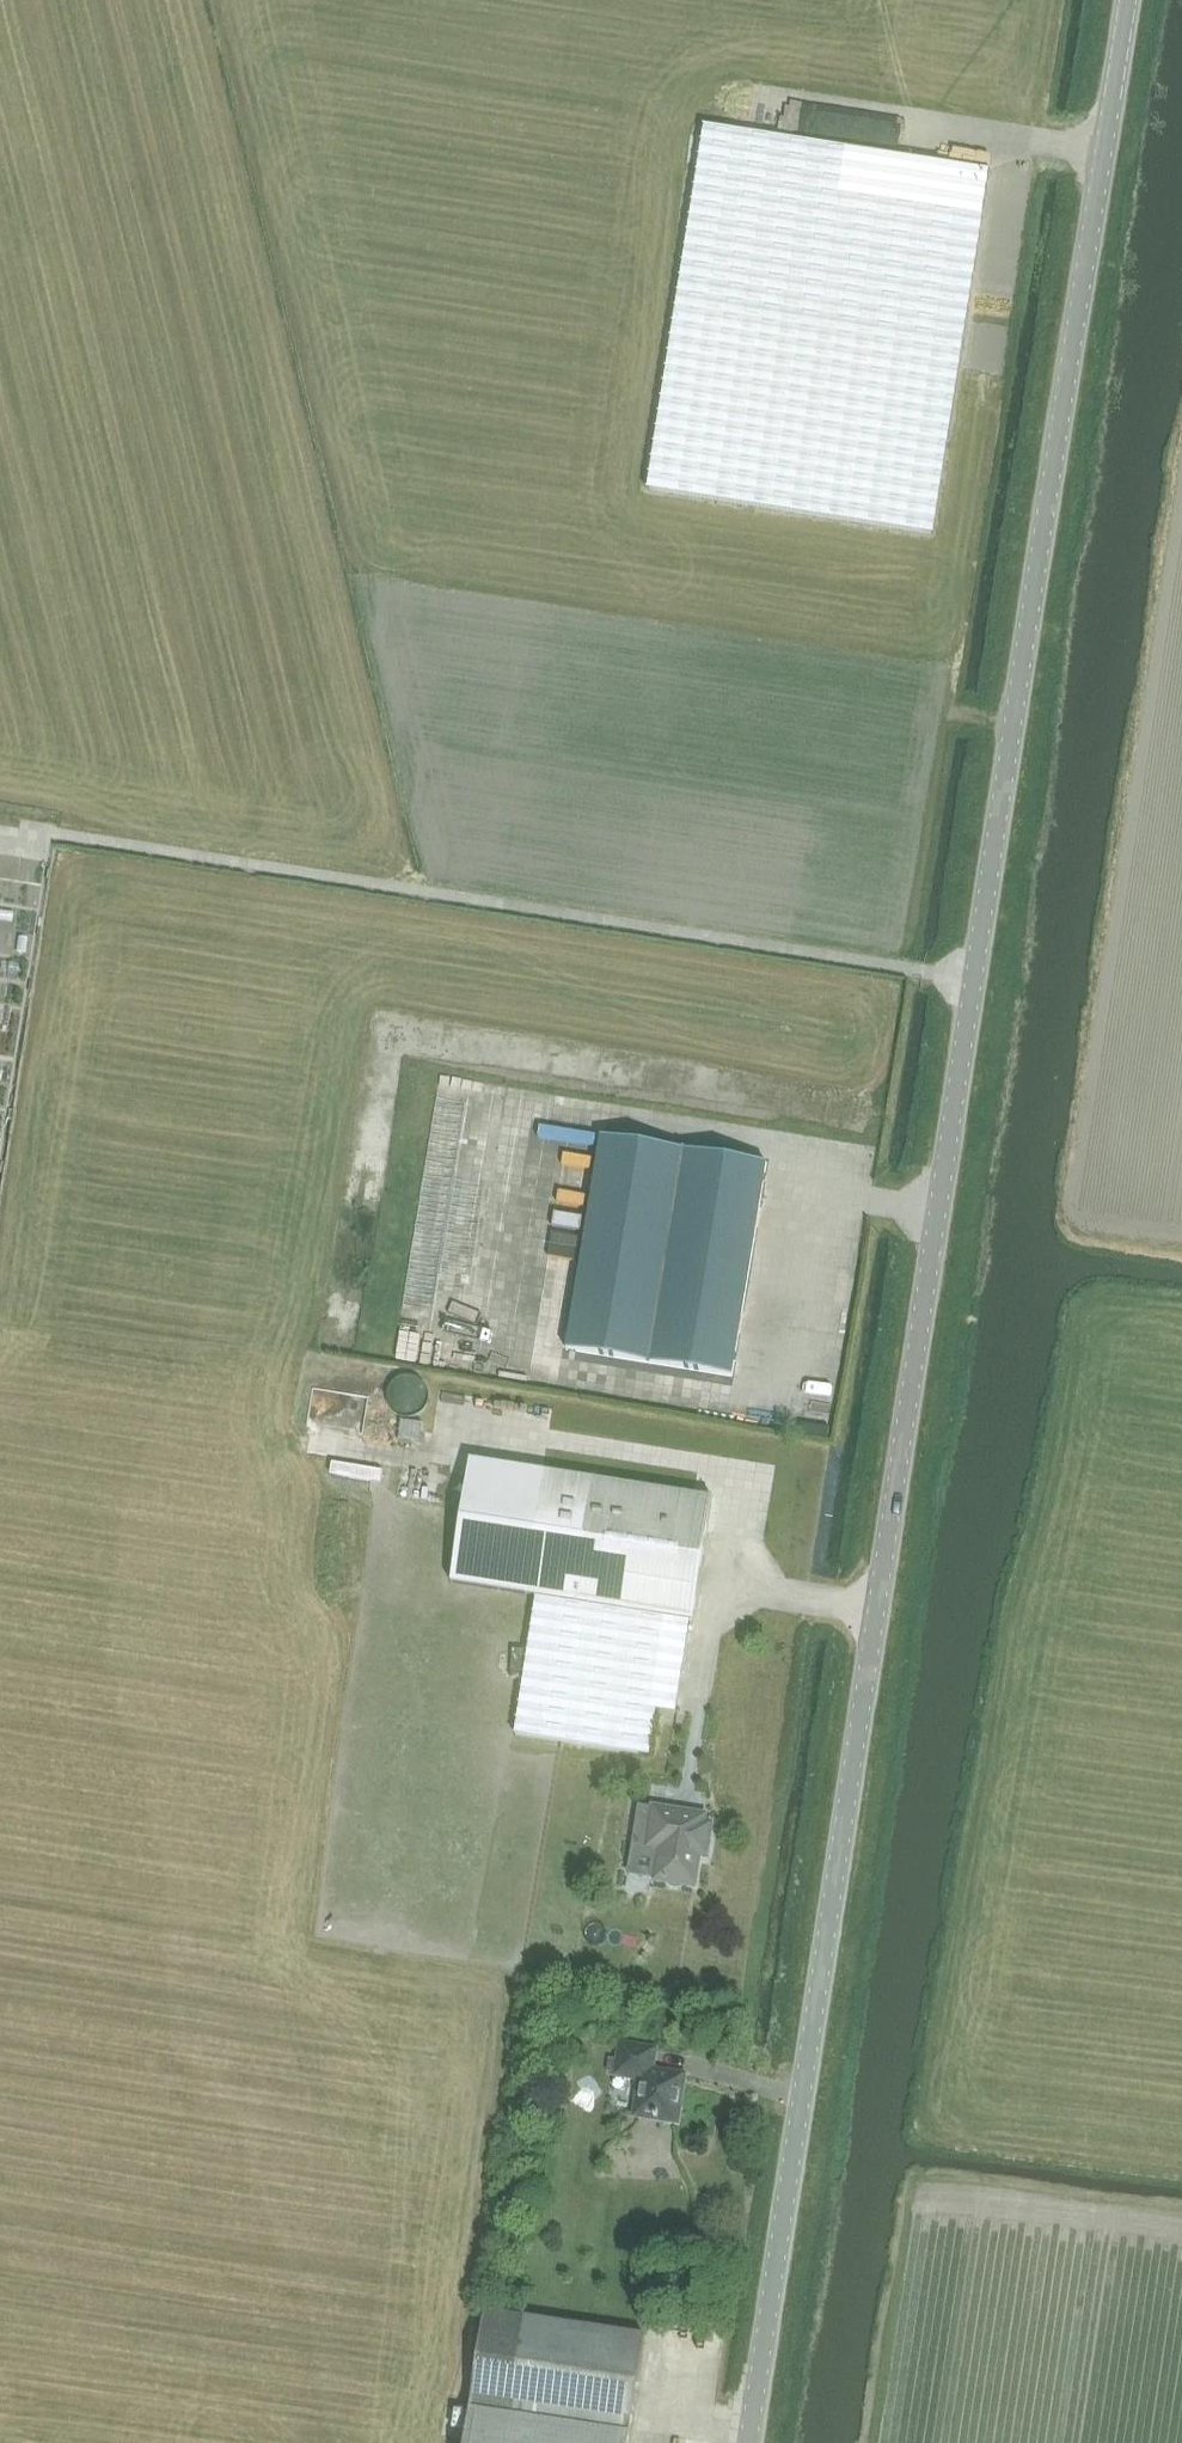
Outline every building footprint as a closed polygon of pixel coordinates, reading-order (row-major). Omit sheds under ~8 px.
[(647,490),(933,535),(990,171),(705,126),(647,490)] [(566,1353),(731,1378),(765,1164),(599,1138),(566,1353)] [(712,1498),(591,1479),(572,1602),(666,1617),(651,1711),(656,1712),(675,1715),(690,1621),(693,1621),(712,1498)] [(535,1596),(513,1736),(649,1757),(656,1712),(651,1711),(666,1617),(572,1602),(535,1596)] [(647,1847),(660,1849),(655,1880),(693,1886),(698,1855),(705,1857),(710,1826),(690,1823),(690,1819),(680,1817),(681,1814),(653,1810),(647,1847)] [(652,2069),(656,2049),(620,2043),(615,2074),(640,2078),(634,2113),(677,2121),(684,2074),(652,2069)] [(644,2335),(484,2311),(465,2442),(628,2442),(644,2335)]
